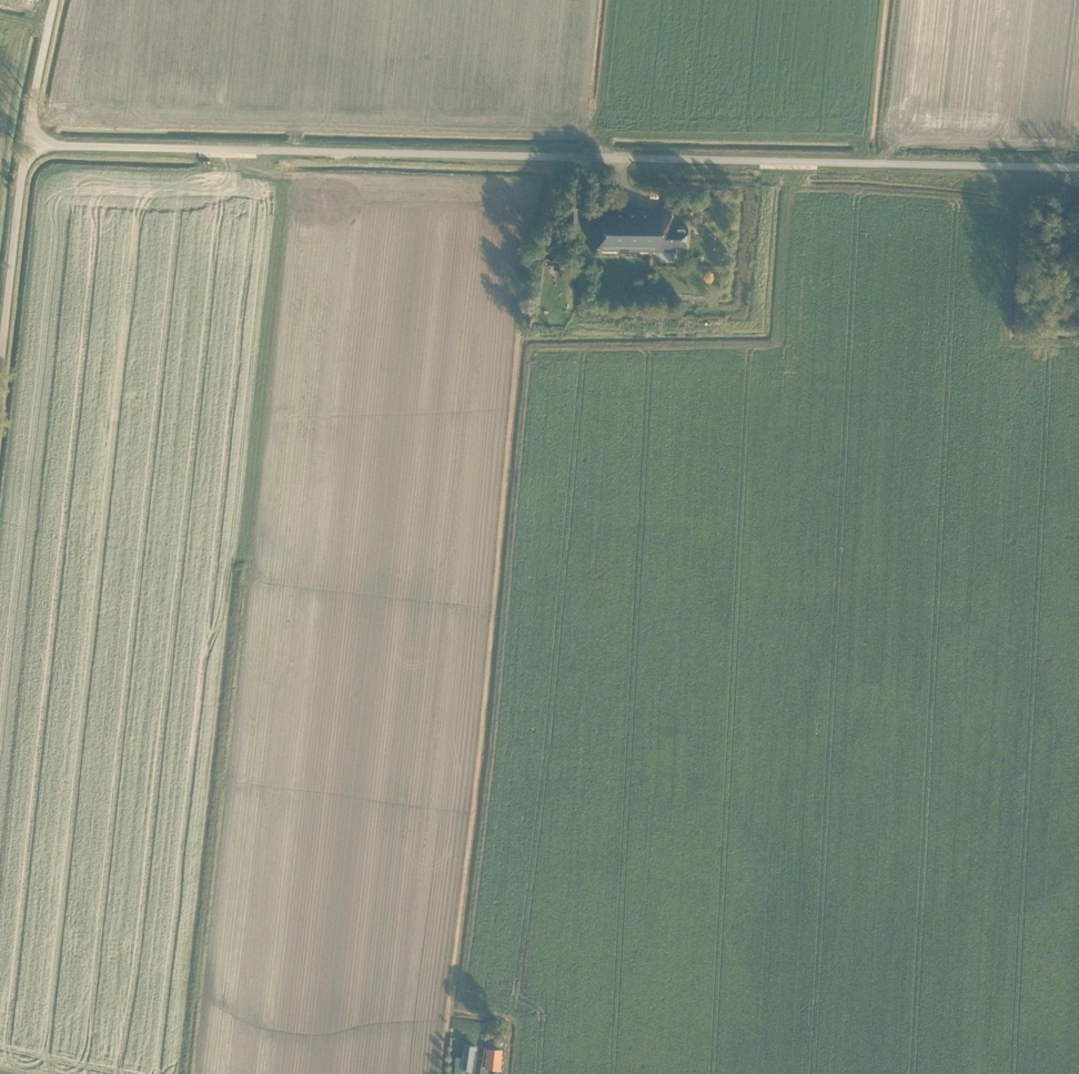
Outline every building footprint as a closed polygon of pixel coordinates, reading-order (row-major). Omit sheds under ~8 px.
[(689,245),(689,226),(673,226),(673,208),(600,208),(600,250),(656,250),(656,249),(662,249),(662,247),(673,247),(673,245),(689,245)] [(554,269),(563,269),(563,260),(554,260),(554,269)] [(472,1069),(476,1045),(465,1044),(462,1067),(472,1069)] [(501,1068),(503,1048),(487,1047),(485,1067),(501,1068)]
